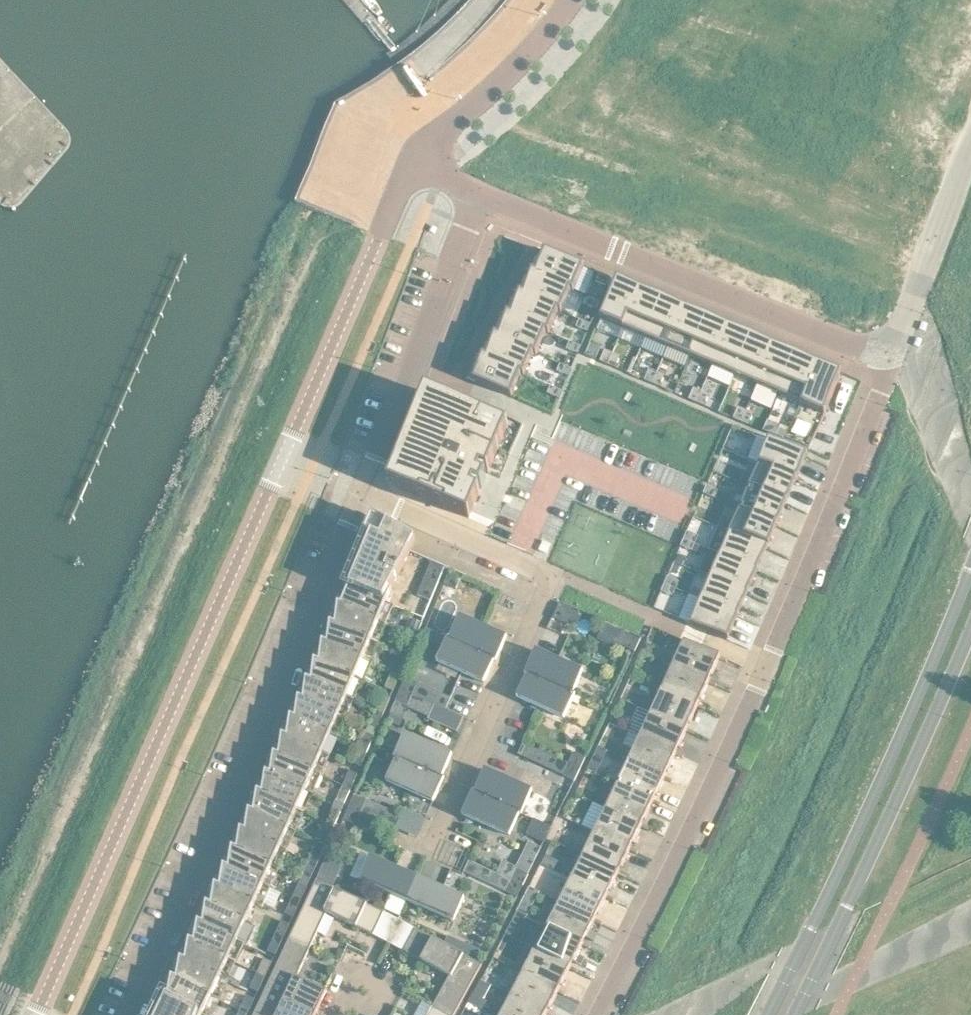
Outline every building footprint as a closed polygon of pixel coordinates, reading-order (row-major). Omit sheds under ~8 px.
[(26,13),(15,0),(0,0),(0,28),(26,13)] [(540,264),(540,265),(579,282),(589,260),(589,258),(553,243),(549,241),(541,264),(540,264)] [(528,284),(527,286),(567,303),(576,282),(579,283),(579,282),(540,265),(540,264),(537,262),(529,285),(528,284)] [(601,274),(612,278),(612,277),(615,271),(604,266),(601,274)] [(623,273),(607,309),(630,319),(648,277),(625,267),(623,273)] [(648,277),(630,319),(652,329),(670,286),(648,277)] [(515,306),(515,307),(554,324),(563,303),(566,304),(567,303),(527,286),(528,284),(525,283),(517,306),(515,306)] [(670,286),(652,329),(674,338),(692,296),(670,286)] [(602,301),(605,293),(594,288),(591,296),(602,301)] [(692,296),(674,338),(696,347),(714,305),(692,296)] [(503,327),(502,328),(542,345),(551,324),(554,325),(554,324),(515,307),(515,306),(512,304),(504,327),(503,327)] [(714,305),(696,347),(718,357),(736,315),(714,305)] [(582,318),(593,323),(596,315),(585,311),(582,318)] [(736,315),(718,357),(740,366),(758,324),(736,315)] [(758,324),(740,366),(762,376),(780,334),(758,324)] [(491,348),(490,349),(529,366),(539,345),(541,346),(542,345),(502,328),(503,327),(500,325),(492,348),(491,348)] [(572,340),(583,345),(586,338),(575,333),(572,340)] [(780,334),(762,376),(784,385),(802,343),(780,334)] [(613,356),(618,345),(610,341),(605,352),(613,356)] [(802,343),(784,385),(806,395),(824,353),(802,343)] [(625,348),(618,345),(613,356),(620,359),(625,348)] [(479,369),(478,371),(516,388),(526,366),(529,367),(529,366),(490,349),(491,348),(490,347),(487,346),(479,369)] [(824,353),(806,395),(830,405),(847,362),(824,353)] [(573,367),(577,360),(565,355),(562,363),(573,367)] [(650,372),(657,375),(662,364),(654,360),(650,371),(650,372)] [(662,364),(657,375),(665,378),(669,367),(662,364)] [(553,385),(564,390),(567,382),(556,378),(553,385)] [(702,394),(706,383),(699,380),(694,391),(702,394)] [(431,381),(393,475),(403,479),(474,510),(485,484),(483,484),(485,479),(487,480),(491,469),(489,468),(491,464),(493,465),(514,417),(446,387),(431,381)] [(714,386),(706,383),(702,394),(709,397),(714,386)] [(738,410),(746,413),(751,402),(743,399),(739,410),(738,410)] [(751,402),(746,413),(753,417),(754,416),(758,405),(751,402)] [(786,417),(781,428),(789,432),(793,420),(786,417)] [(774,431),(764,454),(803,471),(804,471),(805,471),(813,448),(811,447),(774,431)] [(764,454),(754,477),(794,494),(794,493),(795,494),(803,471),(764,454)] [(754,477),(744,500),(784,517),(784,516),(785,516),(794,494),(754,477)] [(712,478),(709,485),(720,490),(723,482),(712,478)] [(744,500),(735,522),(774,539),(775,539),(776,539),(784,517),(744,500)] [(735,522),(725,545),(765,562),(765,561),(766,562),(774,539),(735,522)] [(689,530),(700,535),(703,528),(692,523),(689,530)] [(364,554),(354,578),(391,594),(397,581),(396,581),(415,543),(373,525),(361,553),(364,554)] [(697,543),(700,535),(689,530),(686,538),(697,543)] [(725,545),(715,567),(755,585),(755,584),(756,584),(765,562),(725,545)] [(683,547),(680,554),(687,557),(690,550),(683,547)] [(450,558),(436,552),(422,586),(435,592),(450,558)] [(454,563),(449,575),(461,580),(466,568),(454,563)] [(715,567),(705,590),(745,607),(747,607),(755,585),(715,567)] [(670,576),(681,580),(684,573),(673,568),(670,574),(670,576)] [(677,588),(681,580),(670,576),(666,583),(677,588)] [(344,587),(343,596),(383,614),(391,594),(354,578),(349,590),(344,588),(344,587)] [(705,590),(695,613),(736,631),(745,607),(705,590)] [(336,606),(335,615),(375,632),(383,614),(343,596),(341,609),(337,607),(337,606),(336,606)] [(564,596),(558,608),(573,615),(578,602),(564,596)] [(464,608),(454,630),(454,631),(499,651),(498,652),(500,653),(511,629),(464,608)] [(419,610),(412,626),(420,629),(427,614),(419,610)] [(328,625),(327,634),(367,651),(375,632),(335,615),(333,628),(329,626),(329,625),(328,625)] [(430,620),(427,628),(449,637),(452,629),(430,620)] [(420,629),(412,626),(405,641),(414,644),(420,629)] [(628,638),(640,643),(645,631),(633,626),(628,638)] [(454,631),(454,630),(452,629),(449,637),(442,653),(489,674),(498,652),(499,651),(454,631)] [(688,632),(677,657),(714,673),(717,667),(725,648),(688,632)] [(320,644),(319,653),(359,670),(367,651),(327,634),(325,647),(321,645),(321,644),(320,644)] [(651,636),(648,642),(655,646),(658,639),(651,636)] [(530,666),(532,667),(532,666),(577,686),(577,685),(587,663),(540,642),(530,666)] [(402,648),(396,663),(404,667),(411,652),(402,648)] [(312,663),(311,671),(351,689),(359,670),(319,653),(317,665),(313,664),(313,663),(312,663)] [(677,657),(666,680),(703,698),(706,691),(714,673),(677,657)] [(404,667),(396,663),(389,679),(398,682),(404,667)] [(532,666),(532,667),(522,689),(569,709),(579,686),(577,685),(577,686),(532,666)] [(410,669),(405,681),(417,686),(422,674),(410,669)] [(304,681),(303,690),(343,708),(351,689),(311,671),(309,684),(305,682),(305,681),(304,681)] [(666,680),(655,705),(692,722),(703,698),(666,680)] [(417,686),(405,681),(400,692),(412,698),(417,686)] [(445,684),(440,696),(450,701),(456,689),(445,684)] [(387,686),(380,701),(388,705),(395,690),(387,686)] [(296,700),(295,709),(335,727),(343,708),(303,690),(301,703),(297,701),(297,700),(296,700)] [(440,696),(433,710),(462,723),(469,709),(450,701),(440,696)] [(388,705),(380,701),(373,717),(382,720),(388,705)] [(655,705),(644,728),(681,745),(684,739),(692,722),(655,705)] [(288,719),(287,728),(327,746),(335,727),(295,709),(293,722),(288,720),(289,719),(288,719)] [(370,724),(364,739),(372,743),(378,728),(370,724)] [(399,749),(401,750),(401,749),(446,769),(456,747),(409,726),(399,749)] [(280,737),(278,746),(318,764),(327,746),(287,728),(285,740),(280,738),(280,737)] [(644,728),(633,752),(669,769),(681,745),(644,728)] [(532,737),(527,748),(548,757),(552,746),(532,737)] [(372,743),(364,739),(357,754),(365,758),(372,743)] [(601,741),(596,752),(605,756),(610,746),(601,741)] [(578,743),(573,755),(585,761),(590,749),(578,743)] [(271,756),(270,765),(310,783),(318,764),(278,746),(276,759),(272,757),(272,756),(271,756)] [(401,749),(401,750),(391,772),(438,793),(448,770),(446,769),(401,749)] [(633,752),(621,776),(658,793),(669,769),(633,752)] [(585,761),(573,755),(567,767),(579,772),(585,761)] [(354,762),(347,777),(355,781),(362,766),(354,762)] [(489,762),(480,784),(479,784),(524,804),(524,805),(526,806),(536,782),(489,762)] [(263,775),(262,784),(302,802),(310,783),(270,765),(268,778),(264,776),(264,775),(263,775)] [(621,776),(610,800),(646,817),(658,793),(621,776)] [(355,781),(347,777),(340,792),(348,796),(355,781)] [(479,784),(480,784),(477,783),(467,806),(514,827),(524,805),(524,804),(479,784)] [(254,794),(253,803),(293,821),(302,802),(262,784),(260,797),(255,795),(255,794),(254,794)] [(359,787),(353,799),(365,804),(370,793),(359,787)] [(365,804),(353,799),(348,811),(360,816),(365,804)] [(337,800),(330,815),(338,818),(345,803),(337,800)] [(610,800),(599,823),(635,841),(646,817),(610,800)] [(246,812),(245,821),(285,840),(293,821),(253,803),(251,815),(247,813),(246,812)] [(539,810),(531,826),(549,834),(556,818),(539,810)] [(338,818),(330,815),(323,830),(332,833),(338,818)] [(238,831),(237,840),(276,858),(285,840),(245,821),(242,834),(238,832),(239,831),(238,831)] [(599,823),(587,847),(623,865),(635,841),(599,823)] [(320,837),(313,853),(321,856),(328,841),(320,837)] [(229,849),(228,858),(268,877),(276,858),(237,840),(235,853),(230,851),(230,850),(229,849)] [(334,843),(326,860),(342,867),(350,851),(334,843)] [(550,846),(546,855),(555,859),(559,850),(550,846)] [(587,847),(575,870),(611,888),(623,865),(587,847)] [(364,872),(411,893),(421,869),(374,849),(364,872)] [(321,856),(313,853),(306,868),(314,871),(321,856)] [(221,868),(219,877),(259,896),(268,877),(228,858),(226,871),(221,869),(222,868),(221,868)] [(521,860),(515,872),(527,877),(533,866),(521,860)] [(306,868),(303,875),(311,879),(314,871),(306,868)] [(421,869),(411,893),(458,914),(468,890),(421,869)] [(575,870),(563,894),(599,912),(611,888),(575,870)] [(378,926),(393,935),(405,912),(388,904),(321,872),(295,927),(316,936),(331,904),(378,926)] [(527,877),(515,872),(510,883),(521,889),(527,877)] [(303,875),(296,890),(304,894),(311,879),(303,875)] [(212,887),(211,896),(251,914),(259,896),(219,877),(218,890),(213,888),(213,887),(212,887)] [(534,879),(521,902),(532,908),(544,884),(534,879)] [(304,894),(296,890),(289,905),(297,909),(304,894)] [(563,894),(551,917),(587,936),(599,912),(563,894)] [(204,905),(202,914),(242,933),(251,914),(211,896),(210,908),(204,906),(204,905)] [(521,902),(510,925),(520,930),(532,908),(521,902)] [(286,912),(279,927),(287,931),(294,916),(286,912)] [(454,968),(437,999),(457,1010),(486,957),(421,921),(405,912),(393,935),(408,943),(454,968)] [(195,923),(194,932),(233,951),(242,933),(202,914),(200,927),(196,925),(196,924),(195,923)] [(551,917),(539,941),(575,959),(587,936),(551,917)] [(301,969),(316,936),(295,927),(270,981),(321,1005),(331,983),(301,969)] [(287,931),(279,927),(272,942),(280,946),(287,931)] [(186,942),(184,951),(224,970),(233,951),(194,932),(192,945),(187,943),(187,942),(186,942)] [(539,941),(527,964),(563,983),(575,959),(539,941)] [(268,950),(261,965),(269,968),(276,953),(268,950)] [(178,960),(176,969),(215,988),(224,970),(184,951),(182,963),(178,961),(178,960)] [(527,964),(515,987),(551,1006),(563,983),(527,964)] [(269,968),(261,965),(254,980),(262,983),(269,968)] [(169,979),(167,988),(206,1007),(215,988),(176,969),(174,982),(169,980),(170,979),(169,979)] [(321,1005),(270,981),(254,1014),(279,1014),(280,1013),(285,1014),(316,1014),(321,1005)] [(478,986),(473,994),(494,1005),(498,997),(478,986)] [(251,987),(244,1002),(252,1006),(259,991),(251,987)] [(503,1010),(511,1014),(546,1014),(551,1006),(515,987),(503,1010)] [(167,988),(162,1014),(202,1014),(206,1007),(167,988)] [(457,1010),(437,999),(428,1014),(454,1014),(457,1010)] [(244,1002),(237,1014),(247,1014),(252,1006),(244,1002)] [(462,1014),(476,1014),(477,1013),(466,1007),(462,1014)]
